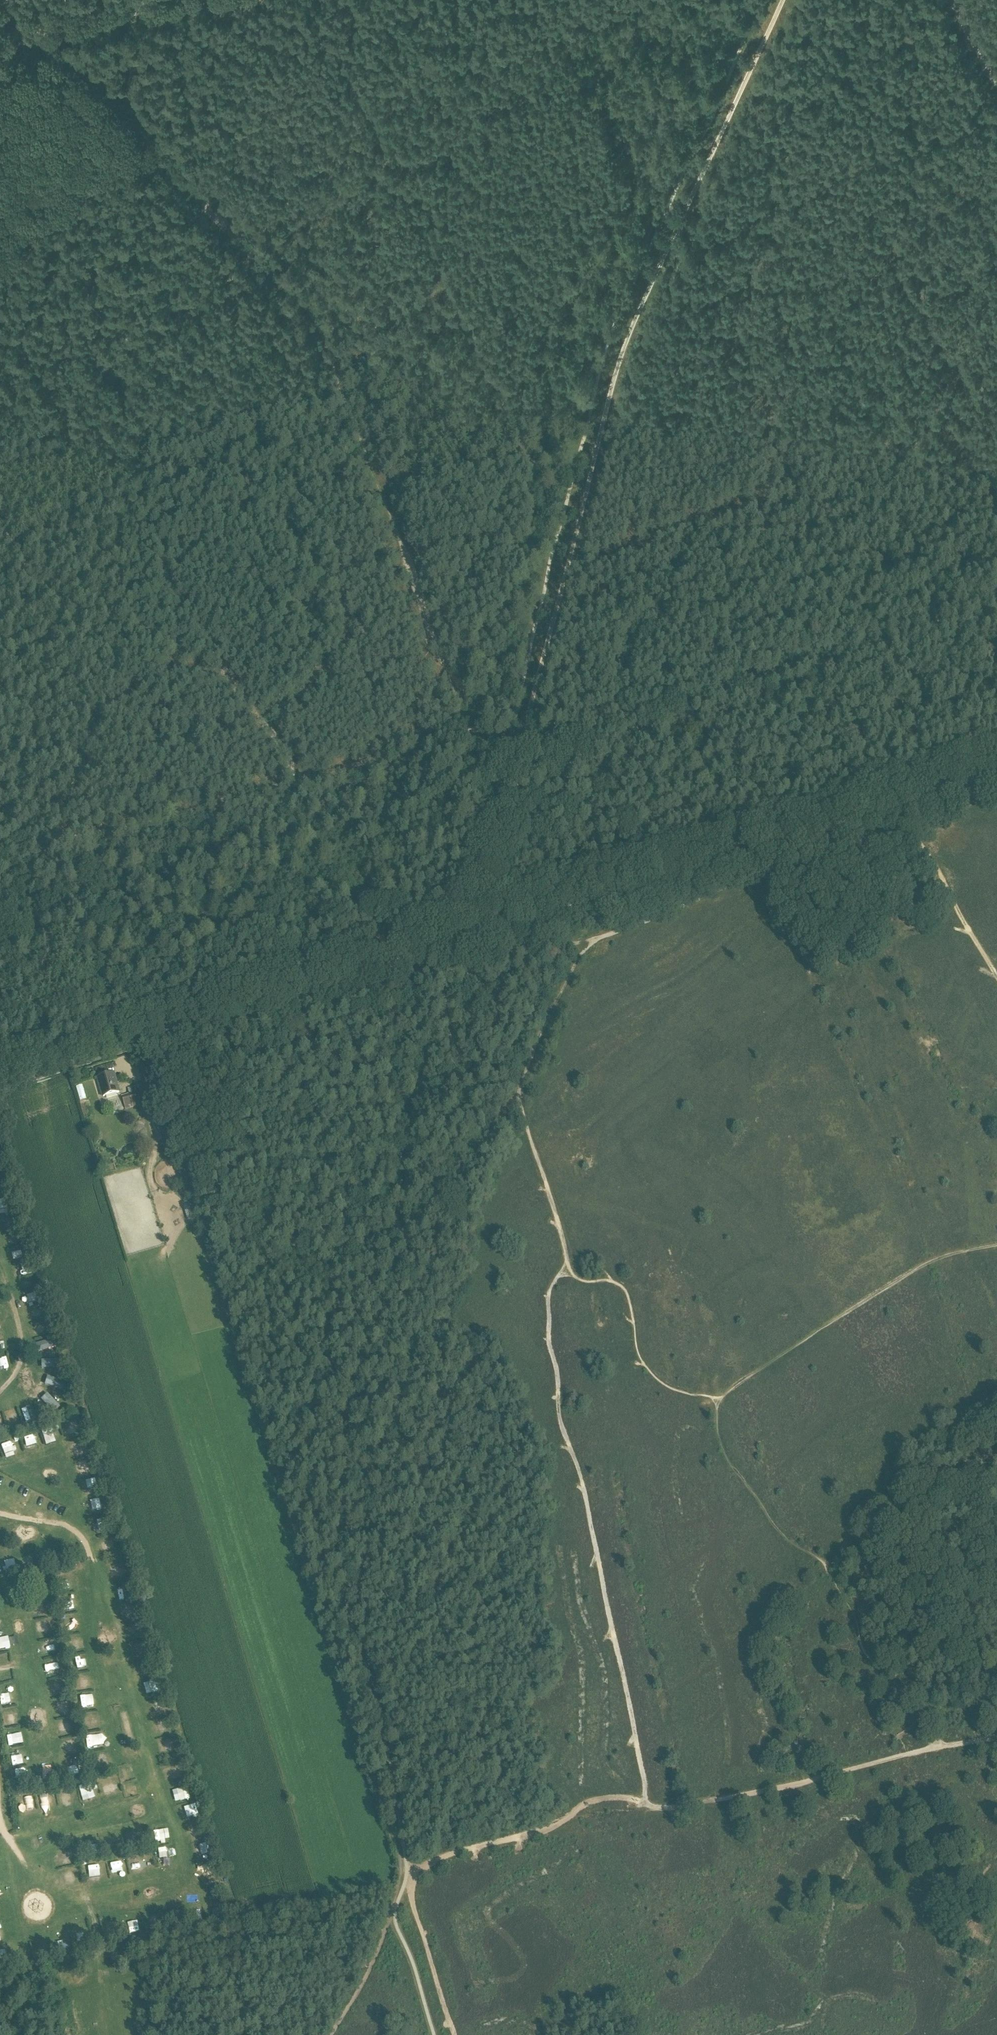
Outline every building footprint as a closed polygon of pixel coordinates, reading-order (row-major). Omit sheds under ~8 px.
[(104,1096),(118,1092),(113,1074),(98,1078),(104,1096)] [(125,1110),(141,1105),(138,1092),(136,1086),(128,1088),(129,1094),(122,1096),(125,1110)] [(169,1134),(168,1131),(161,1133),(163,1142),(164,1142),(170,1140),(169,1134)] [(192,1201),(183,1204),(188,1221),(198,1218),(192,1201)] [(37,1351),(50,1350),(49,1339),(36,1340),(37,1351)] [(40,1364),(53,1364),(52,1356),(40,1356),(40,1364)] [(43,1382),(63,1383),(64,1375),(44,1374),(43,1382)] [(66,1432),(75,1428),(71,1419),(62,1422),(66,1432)] [(44,1428),(47,1436),(54,1434),(51,1425),(44,1428)] [(36,1429),(31,1431),(35,1444),(40,1442),(36,1429)] [(6,1457),(17,1455),(13,1437),(3,1440),(6,1457)] [(79,1438),(70,1439),(71,1449),(80,1448),(79,1438)] [(113,1536),(102,1537),(104,1550),(115,1549),(113,1536)] [(30,1554),(22,1555),(25,1567),(32,1565),(30,1554)] [(89,1676),(74,1678),(76,1689),(91,1688),(89,1676)] [(87,1730),(98,1728),(96,1717),(85,1720),(87,1730)] [(172,1735),(160,1736),(161,1750),(173,1749),(172,1735)] [(89,1738),(91,1749),(97,1747),(94,1737),(89,1738)] [(176,1767),(162,1770),(164,1782),(178,1779),(176,1767)] [(182,1807),(185,1818),(195,1816),(192,1805),(182,1807)] [(137,1851),(138,1863),(147,1863),(147,1850),(137,1851)] [(199,1875),(210,1871),(207,1861),(196,1865),(199,1875)]
